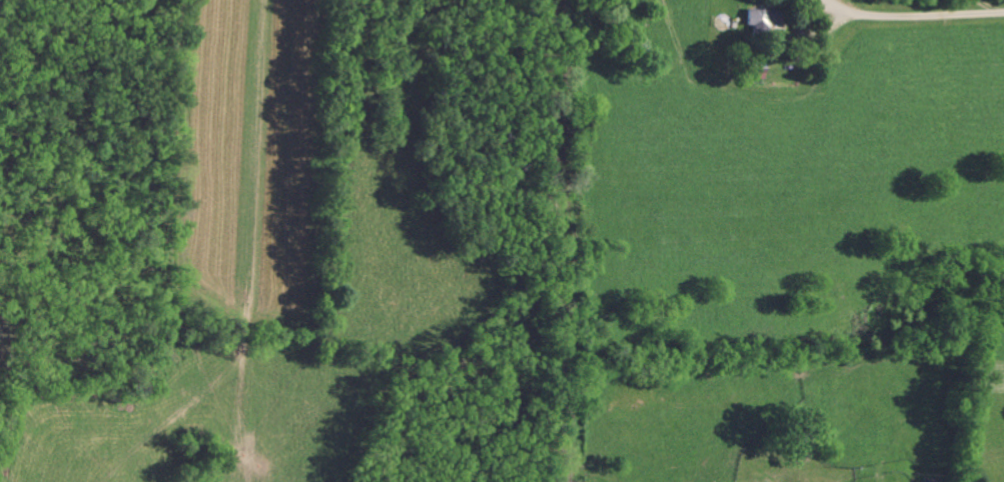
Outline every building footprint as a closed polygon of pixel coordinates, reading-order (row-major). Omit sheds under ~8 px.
[(747,27),(779,27),(779,10),(747,10),(747,27)]
